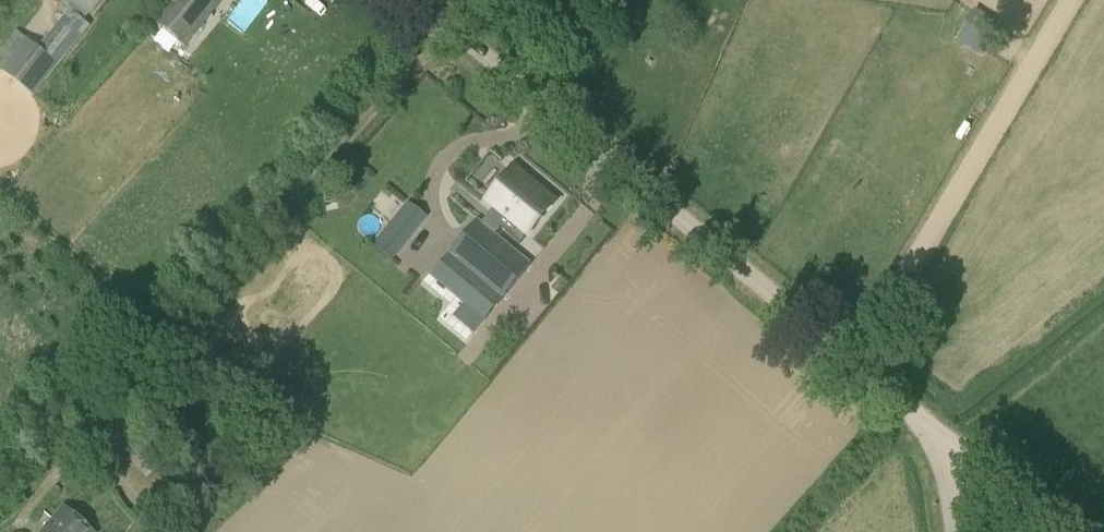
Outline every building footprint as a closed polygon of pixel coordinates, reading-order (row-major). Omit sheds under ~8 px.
[(91,17),(104,0),(70,0),(91,17)] [(156,21),(186,46),(223,0),(173,0),(156,21)] [(68,10),(38,50),(25,39),(0,71),(33,96),(88,26),(68,10)] [(981,51),(995,29),(972,15),(959,38),(981,51)] [(532,265),(495,234),(501,227),(521,243),(553,204),(537,191),(539,188),(516,168),(488,201),(495,207),(481,224),(477,221),(433,274),(487,319),(532,265)] [(335,195),(323,197),(325,205),(337,202),(335,195)] [(374,246),(367,254),(382,267),(389,259),(392,262),(427,217),(409,202),(374,246)] [(314,407),(271,375),(261,394),(303,425),(314,407)] [(155,500),(127,531),(163,531),(176,518),(155,500)] [(65,506),(42,531),(95,531),(65,506)]
